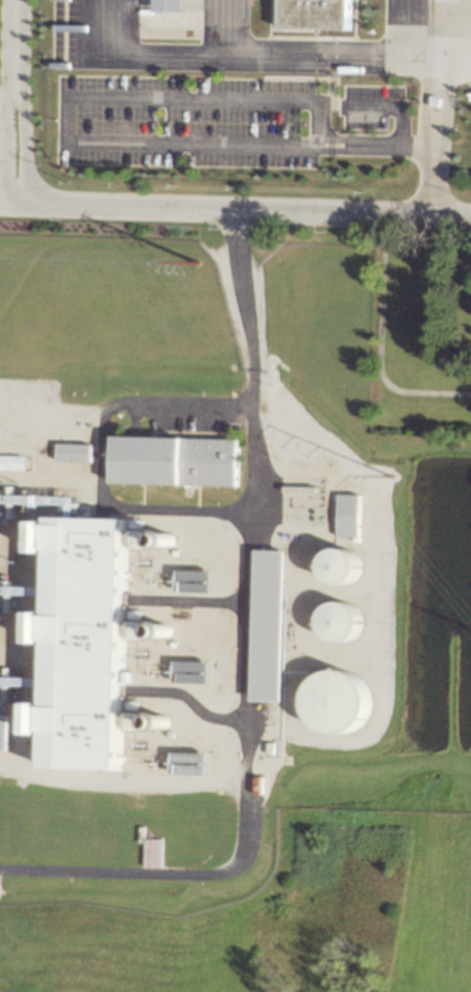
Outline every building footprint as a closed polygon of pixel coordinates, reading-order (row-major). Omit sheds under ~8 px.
[(160,9),(160,0),(189,0),(189,9),(160,9)] [(284,26),(284,0),(354,0),(354,28),(284,26)] [(117,483),(118,435),(241,439),(241,486),(117,483)] [(60,443),(60,460),(94,461),(94,444),(60,443)] [(1,455),(0,469),(30,471),(31,456),(1,455)] [(341,494),(340,536),(362,536),(363,494),(341,494)] [(60,516),(136,518),(129,770),(49,769),(60,516)] [(131,530),(131,547),(161,547),(161,530),(131,530)] [(358,577),(354,581),(348,583),(343,583),(337,581),(333,577),(329,573),(328,567),(329,561),(331,556),(335,552),(340,549),(345,549),(351,550),(356,552),(360,556),(362,561),(363,567),(361,573),(358,577)] [(261,551),(257,701),(285,702),(289,551),(261,551)] [(357,635),(352,639),(346,641),(340,641),(334,639),(329,635),(325,630),(324,624),(324,618),(326,612),(330,607),(336,604),(342,603),(348,603),(354,606),(359,611),(361,617),(362,623),(360,629),(357,635)] [(363,723),(354,729),(345,732),(334,732),(325,728),(317,721),(311,713),(310,702),(311,692),(315,684),(322,677),(331,672),(341,671),(351,673),(360,678),(366,685),(370,694),(371,704),(368,714),(363,723)] [(46,702),(37,702),(36,733),(46,733),(46,702)] [(127,712),(128,729),(156,729),(156,712),(127,712)] [(9,750),(9,714),(0,714),(0,750),(9,750)]
